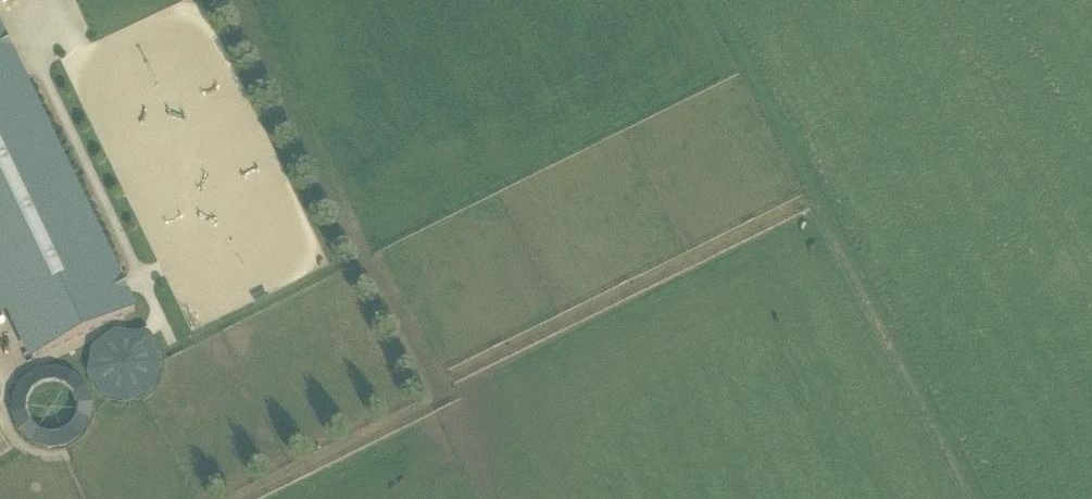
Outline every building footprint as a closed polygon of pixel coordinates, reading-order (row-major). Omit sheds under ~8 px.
[(0,30),(0,288),(34,360),(135,312),(0,30)] [(57,454),(96,402),(44,364),(6,416),(57,454)]
